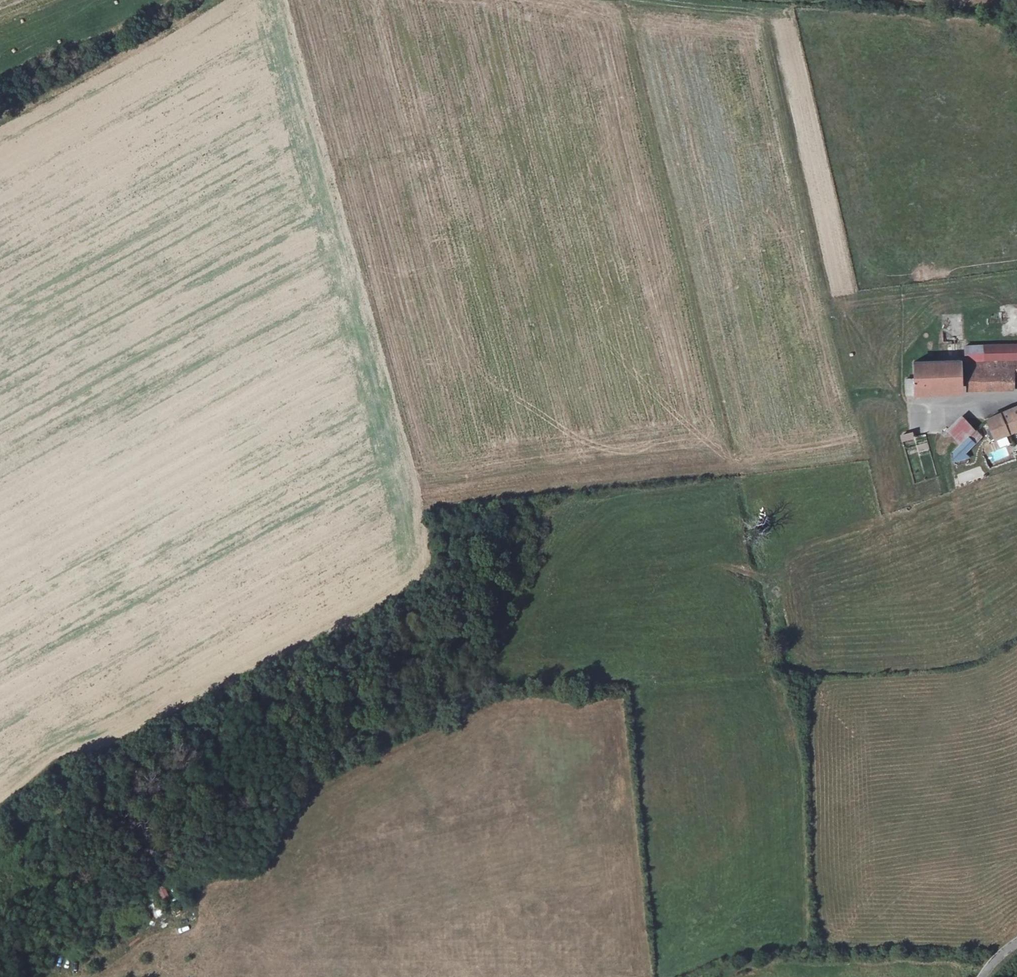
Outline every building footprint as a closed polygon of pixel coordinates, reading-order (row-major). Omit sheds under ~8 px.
[(1016,370),(1016,355),(966,358),(967,374),(1016,370)] [(915,389),(963,388),(962,361),(914,362),(915,389)] [(967,374),(969,392),(1016,388),(1016,370),(967,374)] [(997,441),(1016,432),(1016,405),(1002,412),(985,422),(997,441)] [(900,434),(902,442),(914,440),(913,432),(900,434)] [(967,448),(972,443),(966,438),(953,454),(956,462),(970,452),(967,448)] [(925,439),(918,441),(920,453),(927,452),(925,439)] [(992,463),(1010,455),(1006,446),(988,454),(992,463)] [(68,774),(63,765),(48,775),(53,783),(68,774)] [(161,901),(168,898),(164,886),(156,888),(161,901)]
